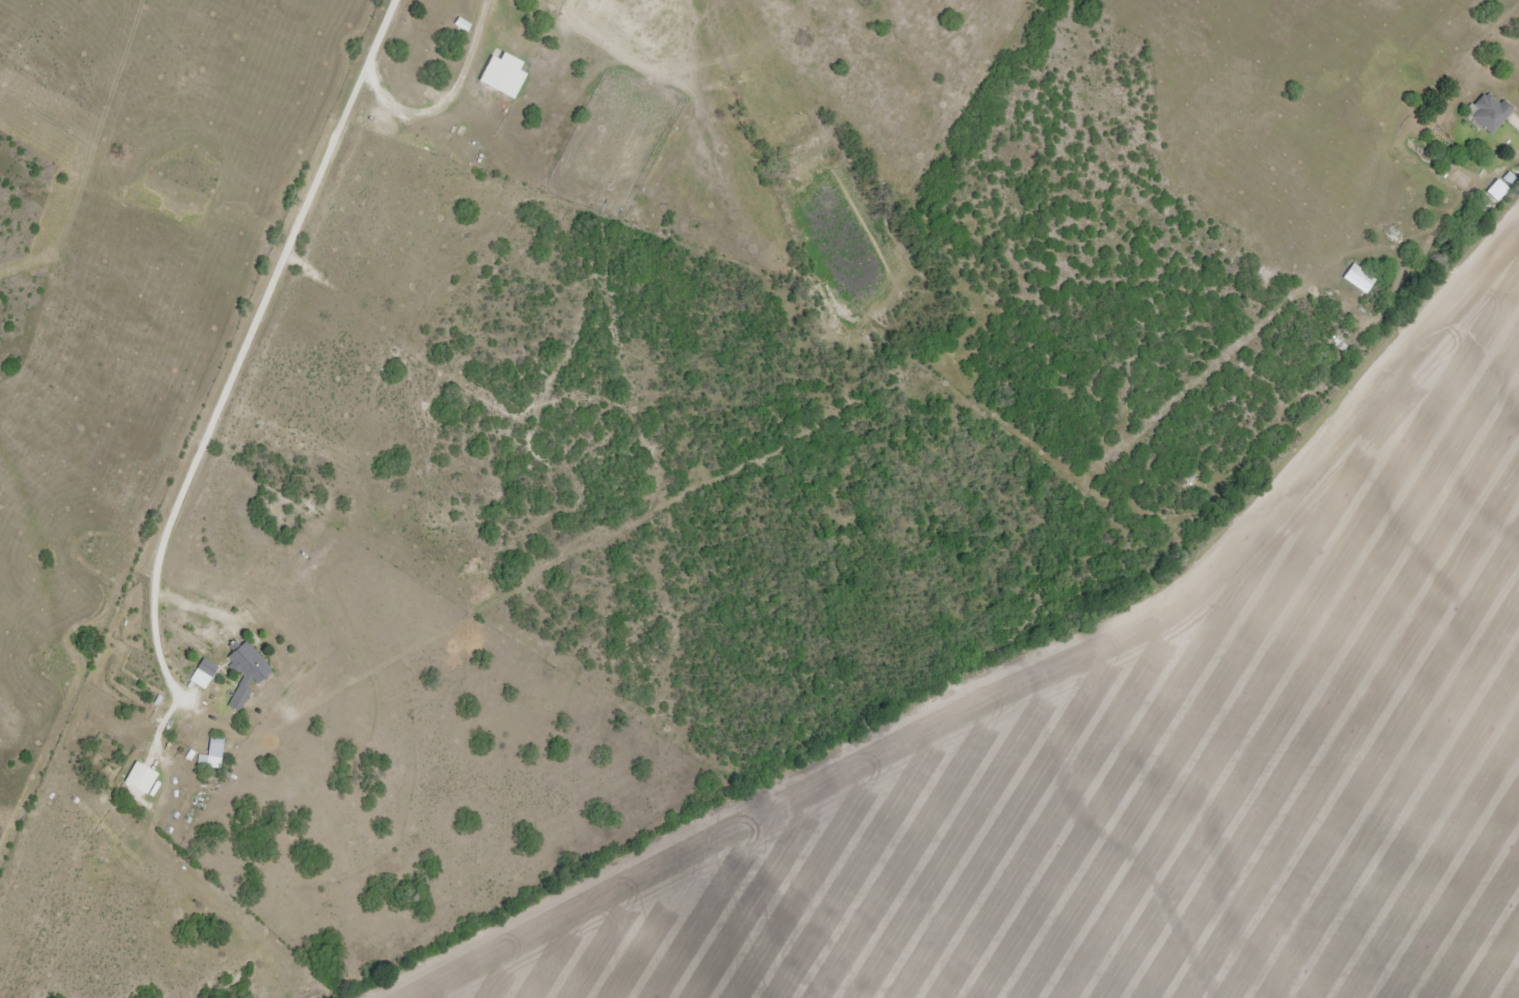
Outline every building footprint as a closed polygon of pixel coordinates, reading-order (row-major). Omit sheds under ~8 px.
[(1503,102),(1499,106),(1486,93),(1465,114),(1488,138),(1514,113),(1503,102)] [(248,680),(225,702),(234,711),(274,673),(245,642),(228,659),(248,680)] [(211,681),(200,671),(193,680),(204,689),(211,681)] [(221,768),(225,740),(211,738),(209,759),(218,760),(217,768),(221,768)]
